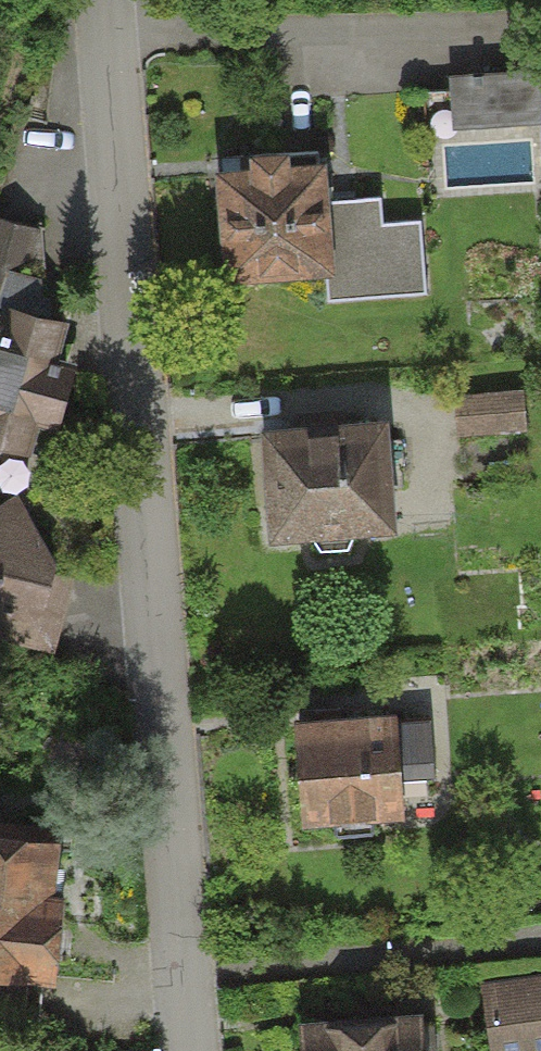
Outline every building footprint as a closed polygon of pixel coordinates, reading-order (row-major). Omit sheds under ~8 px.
[(469,75),(472,126),(540,123),(540,72),(469,75)] [(322,159),(217,168),(227,275),(328,265),(331,306),(430,297),(423,222),(380,226),(377,199),(326,204),(322,159)] [(25,445),(34,418),(48,423),(67,363),(50,358),(59,326),(32,317),(39,290),(37,234),(0,223),(0,438),(25,445)] [(382,417),(259,429),(268,525),(392,513),(382,417)] [(0,523),(0,648),(38,656),(65,537),(0,523)] [(395,706),(293,712),(299,822),(402,816),(395,706)] [(0,824),(0,964),(61,970),(74,832),(0,824)] [(478,986),(488,1050),(540,1050),(540,977),(478,986)] [(296,1022),(299,1050),(416,1050),(411,1009),(296,1022)]
